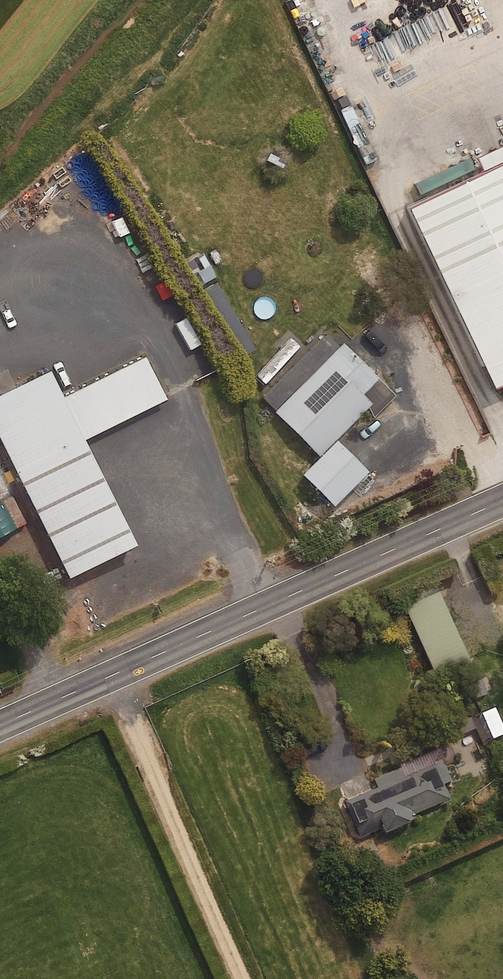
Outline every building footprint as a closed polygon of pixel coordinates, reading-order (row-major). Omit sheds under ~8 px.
[(502,162),(502,144),(476,159),(483,172),(502,162)] [(409,210),(494,389),(502,385),(502,165),(409,210)] [(258,350),(204,252),(181,265),(235,363),(258,350)] [(0,375),(0,410),(75,560),(142,526),(88,417),(174,374),(154,334),(67,377),(53,349),(0,375)] [(334,441),(363,411),(372,420),(394,397),(342,345),(275,412),(320,457),(302,475),(333,507),(366,473),(334,441)] [(466,659),(433,586),(401,600),(434,673),(466,659)] [(494,707),(481,713),(492,738),(502,734),(502,727),(494,707)] [(475,730),(481,746),(491,743),(479,714),(457,723),(462,735),(475,730)] [(450,780),(437,750),(373,778),(378,787),(346,801),(361,837),(382,828),(384,832),(416,818),(414,814),(450,798),(443,783),(450,780)]
